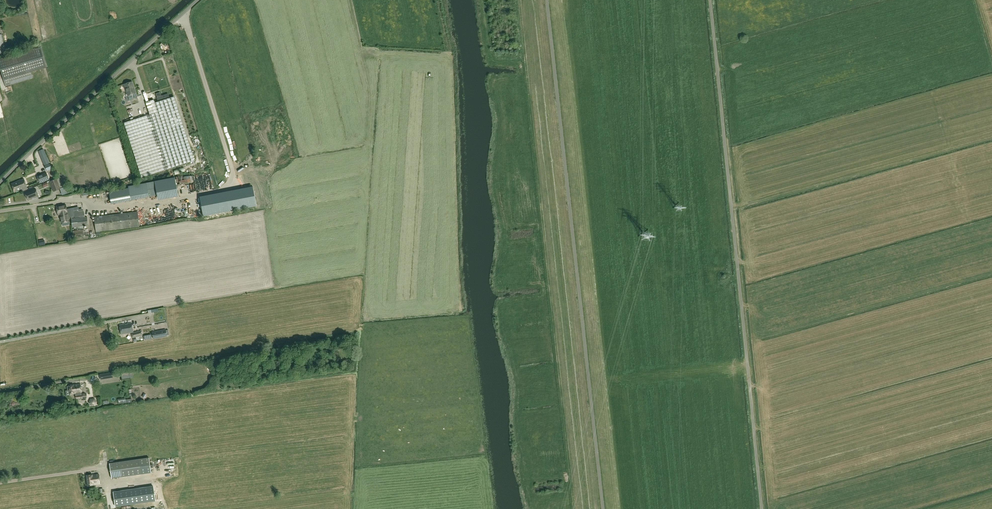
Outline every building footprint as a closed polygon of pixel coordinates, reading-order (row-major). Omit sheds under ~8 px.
[(39,48),(38,43),(31,46),(32,50),(0,59),(0,67),(4,80),(6,87),(33,78),(31,71),(46,67),(40,47),(39,48)] [(128,96),(136,94),(132,82),(124,85),(128,96)] [(142,178),(195,161),(174,97),(155,103),(154,100),(146,103),(150,115),(124,123),(130,142),(142,178)] [(50,163),(44,149),(39,151),(44,165),(50,163)] [(46,172),(37,176),(40,184),(49,180),(46,172)] [(50,182),(54,192),(60,189),(60,188),(65,187),(59,178),(57,179),(57,180),(50,182)] [(175,178),(128,186),(131,200),(157,195),(157,196),(163,195),(163,198),(178,195),(175,178)] [(12,185),(15,193),(27,188),(24,180),(12,185)] [(199,197),(203,216),(257,206),(253,187),(199,197)] [(25,193),(28,201),(39,197),(36,189),(25,193)] [(57,207),(58,215),(61,215),(62,223),(69,221),(68,217),(74,216),(73,211),(73,208),(67,209),(66,205),(57,207)] [(94,217),(96,233),(140,227),(138,212),(94,217)] [(88,226),(87,217),(71,219),(72,228),(88,226)] [(132,333),(133,338),(142,336),(141,332),(134,333),(132,323),(120,326),(122,335),(132,333)] [(153,339),(167,336),(169,335),(168,330),(166,330),(166,329),(152,332),(153,339)] [(74,385),(69,386),(69,387),(68,387),(68,391),(70,390),(70,395),(75,394),(76,396),(75,396),(76,399),(83,398),(82,395),(81,393),(82,393),(80,384),(74,385)] [(112,479),(141,475),(139,460),(110,464),(112,479)] [(100,484),(99,475),(92,476),(92,475),(87,476),(88,486),(94,486),(94,485),(100,484)] [(116,507),(155,501),(153,486),(114,492),(116,507)]
